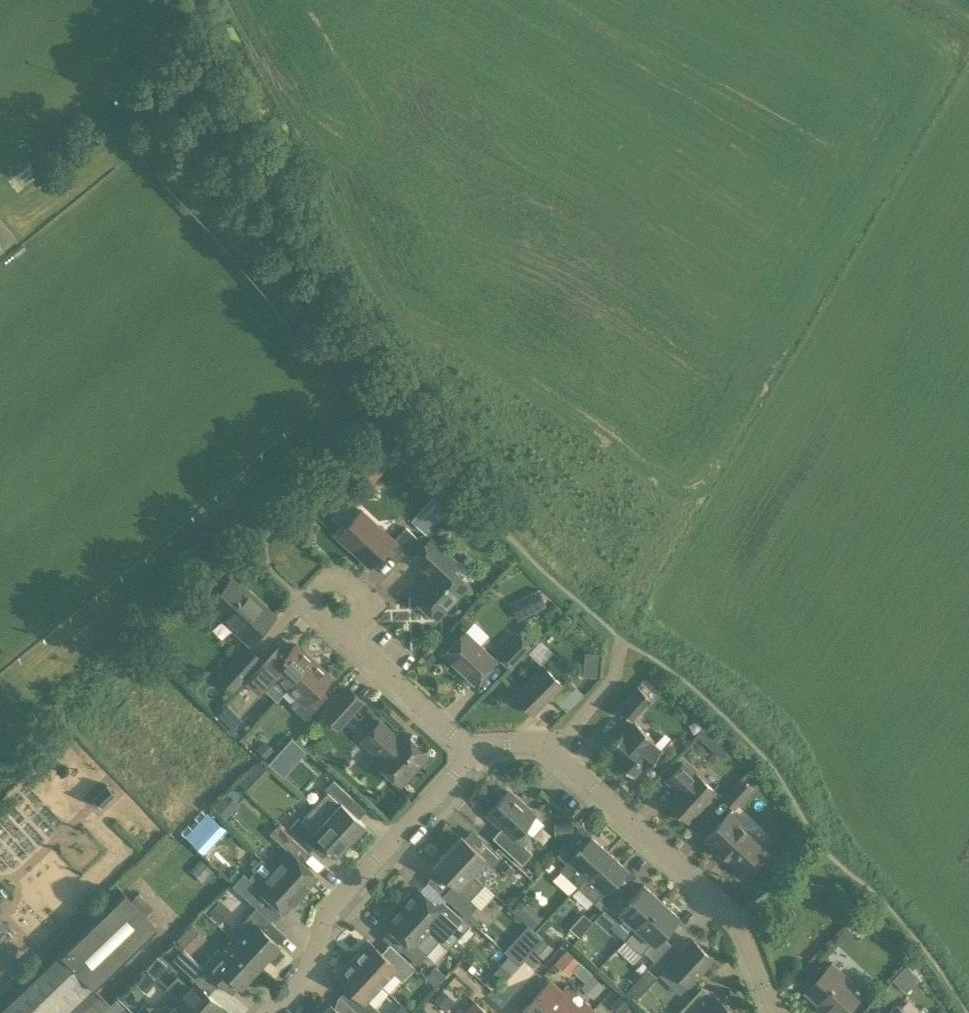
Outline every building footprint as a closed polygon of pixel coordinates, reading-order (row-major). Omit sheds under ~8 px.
[(367,488),(389,465),(377,454),(355,477),(367,488)] [(429,500),(410,518),(423,531),(441,512),(429,500)] [(405,527),(393,540),(361,510),(336,537),(350,550),(352,547),(372,565),(381,555),(388,554),(396,561),(418,538),(405,527)] [(411,558),(430,576),(411,596),(436,619),(467,585),(443,563),(449,556),(429,538),(411,558)] [(240,589),(242,586),(234,578),(209,605),(236,629),(234,632),(246,643),(270,616),(240,589)] [(517,620),(546,606),(537,589),(509,603),(517,620)] [(494,661),(464,632),(443,654),(473,683),(494,661)] [(517,632),(496,655),(511,667),(531,645),(517,632)] [(233,692),(263,659),(246,643),(216,677),(233,692)] [(294,645),(270,671),(261,663),(245,682),(258,694),(263,688),(275,699),(286,686),(287,688),(312,661),(294,645)] [(330,678),(312,661),(287,688),(298,697),(291,705),(306,720),(328,697),(320,689),(330,678)] [(567,678),(560,684),(543,667),(514,696),(532,713),(549,696),(558,704),(575,687),(567,678)] [(346,683),(318,713),(338,731),(365,700),(346,683)] [(649,699),(637,688),(617,711),(629,721),(649,699)] [(215,714),(231,729),(241,719),(226,704),(215,714)] [(396,737),(379,721),(361,741),(373,752),(376,748),(388,759),(380,767),(400,784),(426,756),(400,733),(396,737)] [(615,762),(631,777),(641,766),(644,768),(659,751),(649,742),(652,739),(634,723),(625,734),(622,731),(607,747),(619,757),(615,762)] [(703,726),(696,736),(720,759),(729,749),(703,726)] [(266,762),(281,775),(304,749),(289,736),(266,762)] [(258,760),(238,782),(249,792),(269,771),(258,760)] [(713,791),(695,774),(696,774),(683,761),(665,780),(678,793),(668,804),(686,821),(713,791)] [(323,790),(326,792),(314,806),(350,840),(363,825),(344,806),(351,798),(332,780),(323,790)] [(750,790),(740,780),(723,799),(733,808),(750,790)] [(105,784),(92,797),(102,807),(115,794),(105,784)] [(225,819),(240,804),(227,791),(212,807),(225,819)] [(529,832),(523,827),(533,816),(507,791),(486,814),(501,827),(491,838),(521,865),(531,854),(523,846),(529,839),(529,832)] [(314,806),(300,821),(297,818),(289,828),(308,845),(315,837),(335,855),(350,840),(314,806)] [(761,861),(760,856),(765,850),(737,825),(740,822),(729,812),(705,838),(743,874),(749,868),(754,870),(761,861)] [(260,858),(259,859),(300,893),(315,876),(301,863),(310,853),(277,824),(269,833),(286,849),(270,866),(260,858)] [(483,840),(475,849),(460,835),(446,850),(471,873),(484,858),(493,866),(501,857),(496,851),(483,840)] [(590,835),(577,849),(568,841),(556,854),(565,862),(559,870),(576,886),(608,852),(590,835)] [(471,873),(446,850),(432,866),(450,882),(441,892),(466,915),(476,905),(469,898),(483,885),(471,873)] [(626,869),(608,852),(576,886),(593,902),(596,898),(606,907),(616,895),(621,890),(613,883),(626,869)] [(251,868),(253,871),(246,878),(241,874),(232,884),(230,886),(254,908),(255,908),(252,905),(262,893),(283,912),(300,893),(259,859),(251,868)] [(616,895),(606,907),(602,912),(614,922),(621,915),(635,928),(660,901),(643,885),(625,904),(616,895)] [(460,918),(456,914),(444,903),(438,909),(418,890),(402,907),(439,941),(460,918)] [(108,1002),(93,987),(155,927),(144,915),(152,907),(138,892),(130,900),(123,893),(60,953),(59,952),(0,1009),(0,1012),(97,1012),(108,1002)] [(207,907),(216,919),(229,909),(219,897),(207,907)] [(541,917),(521,898),(511,909),(531,928),(541,917)] [(635,928),(625,940),(640,953),(642,951),(654,961),(669,944),(661,936),(678,917),(660,901),(635,928)] [(439,941),(402,907),(385,925),(405,944),(400,950),(416,965),(426,954),(439,941)] [(239,924),(246,931),(235,943),(259,965),(278,945),(267,935),(275,927),(255,908),(254,908),(239,924)] [(578,912),(569,929),(582,935),(590,918),(578,912)] [(188,953),(203,934),(188,921),(172,940),(188,953)] [(712,958),(691,939),(666,966),(687,985),(712,958)] [(201,967),(221,986),(229,977),(240,986),(259,965),(235,943),(224,954),(218,948),(201,967)] [(369,943),(353,960),(379,984),(391,972),(401,982),(414,968),(396,951),(388,960),(369,943)] [(201,967),(181,949),(172,960),(191,978),(201,967)] [(566,949),(554,962),(568,975),(580,962),(566,949)] [(145,991),(164,962),(151,954),(133,983),(145,991)] [(502,982),(518,964),(508,955),(492,972),(502,982)] [(353,960),(336,978),(358,998),(350,1007),(356,1012),(380,1012),(365,999),(379,984),(353,960)] [(812,985),(806,991),(829,1012),(846,1012),(864,993),(832,963),(826,969),(823,967),(817,967),(809,975),(809,982),(812,985)] [(906,990),(919,977),(906,964),(892,977),(906,990)] [(636,998),(656,976),(647,968),(627,990),(636,998)] [(189,987),(177,975),(166,987),(179,999),(178,1000),(192,1012),(215,1012),(220,1007),(194,982),(189,987)] [(568,999),(573,993),(565,985),(560,991),(549,981),(522,1010),(524,1012),(555,1012),(568,999)] [(677,1012),(732,1012),(733,1010),(727,1005),(724,1005),(713,995),(699,1010),(689,1001),(677,1012)] [(555,1012),(589,1012),(592,1010),(584,1002),(578,1008),(568,999),(555,1012)] [(164,1005),(145,1006),(142,1004),(135,1012),(192,1012),(178,1000),(169,1009),(164,1005)] [(475,1002),(465,1012),(487,1012),(475,1002)] [(898,1002),(887,1012),(909,1012),(898,1002)] [(329,1004),(321,1012),(339,1012),(329,1004)] [(408,1010),(398,1004),(393,1012),(406,1012),(408,1010)]
